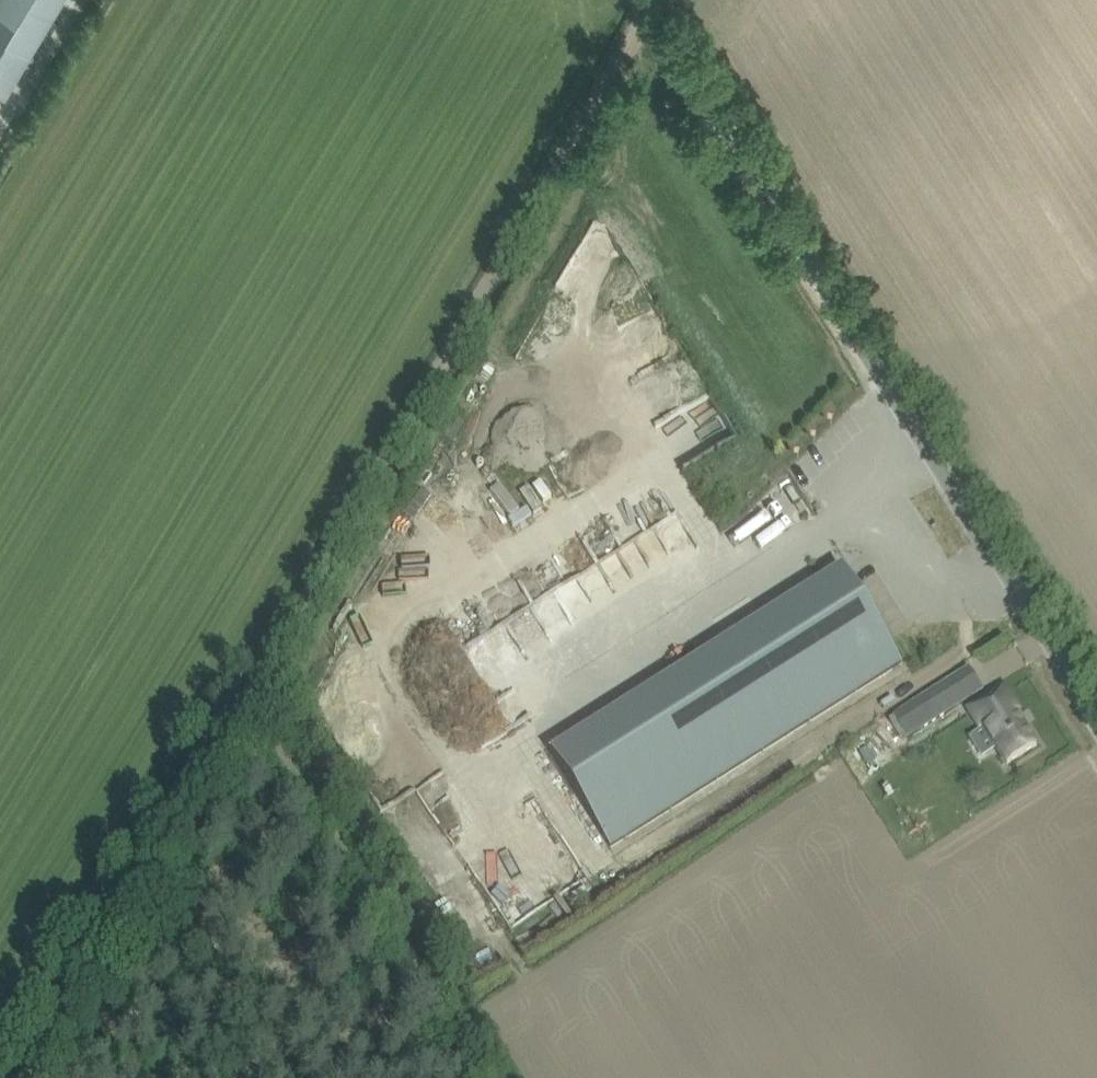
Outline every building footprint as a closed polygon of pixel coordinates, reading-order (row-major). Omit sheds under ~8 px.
[(61,0),(0,0),(0,91),(5,94),(61,0)] [(639,516),(638,514),(592,528),(598,550),(680,525),(674,506),(639,516)] [(610,847),(902,662),(842,567),(550,752),(610,847)] [(953,681),(895,718),(908,738),(966,701),(953,681)] [(1004,688),(971,709),(983,728),(985,727),(998,747),(1008,764),(1038,745),(1017,713),(1019,711),(1004,688)]
